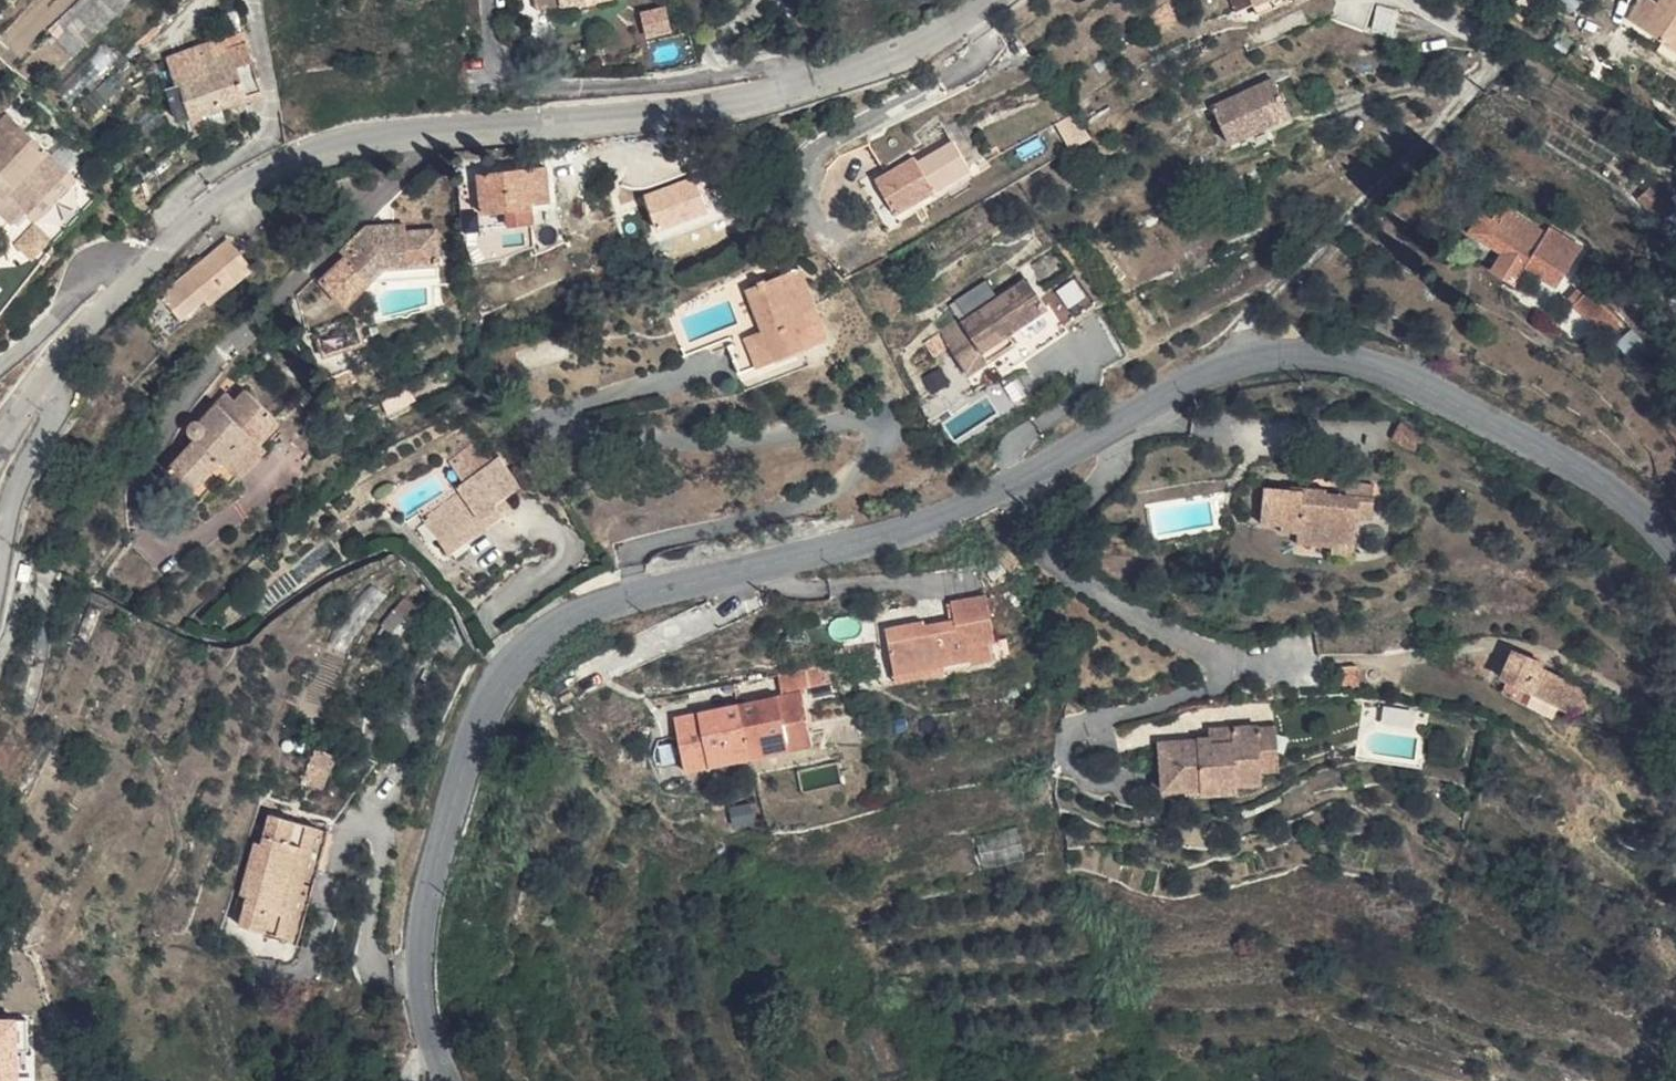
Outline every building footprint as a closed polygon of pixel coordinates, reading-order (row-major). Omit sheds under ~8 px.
[(54,27),(78,51),(131,0),(81,0),(54,27)] [(1231,5),(1238,22),(1277,8),(1274,0),(1245,0),(1231,5)] [(1647,6),(1638,0),(1636,0),(1615,27),(1666,62),(1675,47),(1675,0),(1651,0),(1647,6)] [(650,37),(676,30),(669,2),(642,9),(650,37)] [(109,39),(58,85),(72,101),(123,54),(109,39)] [(255,58),(251,46),(180,71),(184,83),(255,58)] [(1666,62),(1675,68),(1675,67),(1675,47),(1666,62)] [(266,90),(255,58),(184,83),(195,115),(266,90)] [(1233,139),(1293,113),(1279,79),(1218,105),(1233,139)] [(10,158),(33,134),(11,113),(0,124),(0,149),(10,158)] [(0,149),(0,204),(50,150),(33,134),(10,158),(0,149)] [(974,170),(956,139),(921,159),(918,153),(881,174),(901,210),(941,187),(942,188),(974,170)] [(50,150),(0,204),(0,208),(11,219),(25,204),(39,217),(78,177),(50,150)] [(552,198),(549,165),(484,171),(489,223),(538,219),(536,199),(552,198)] [(697,175),(649,192),(662,227),(709,210),(697,175)] [(1549,229),(1512,209),(1503,225),(1493,242),(1510,252),(1501,272),(1523,282),(1532,265),(1551,230),(1549,229)] [(1503,225),(1486,217),(1478,234),(1493,242),(1503,225)] [(372,230),(384,229),(385,240),(408,237),(407,226),(406,220),(368,224),(344,247),(349,252),(372,230)] [(38,222),(20,242),(37,256),(55,237),(38,222)] [(441,255),(438,223),(407,226),(408,237),(385,240),(384,229),(372,230),(326,276),(349,299),(373,276),(388,261),(441,255)] [(1552,224),(1549,229),(1551,230),(1532,265),(1565,281),(1585,240),(1552,224)] [(257,263),(236,236),(164,290),(185,318),(257,263)] [(373,276),(442,269),(441,255),(388,261),(373,276)] [(751,286),(752,290),(785,275),(810,346),(832,337),(804,265),(751,286)] [(810,346),(785,275),(752,290),(766,330),(733,343),(744,372),(810,346)] [(1050,303),(1032,276),(943,333),(968,373),(1018,341),(1010,328),(1050,303)] [(1587,281),(1579,292),(1585,297),(1593,287),(1587,281)] [(1593,287),(1585,297),(1620,325),(1631,309),(1597,282),(1593,287)] [(942,366),(927,375),(936,390),(951,382),(942,366)] [(278,427),(244,393),(229,409),(224,404),(208,421),(201,421),(196,425),(194,430),(194,436),(196,442),(199,448),(173,476),(199,502),(227,470),(243,486),(270,457),(260,447),(278,427)] [(1408,414),(1396,436),(1420,450),(1433,428),(1408,414)] [(521,484),(501,456),(461,484),(464,488),(427,514),(453,551),(472,538),(464,526),(481,514),(484,518),(503,505),(505,509),(516,501),(509,492),(521,484)] [(1291,483),(1264,480),(1260,519),(1281,520),(1280,528),(1300,530),(1299,537),(1334,541),(1359,542),(1361,517),(1377,517),(1378,489),(1329,486),(1328,481),(1292,478),(1291,483)] [(505,509),(503,505),(484,518),(481,514),(464,526),(472,538),(508,513),(505,509)] [(1359,542),(1334,541),(1334,558),(1358,560),(1359,542)] [(869,652),(926,641),(952,636),(974,632),(955,569),(920,578),(926,596),(896,603),(897,609),(886,612),(884,606),(858,612),(869,652)] [(897,609),(896,603),(884,606),(886,612),(897,609)] [(951,644),(952,636),(926,641),(871,660),(873,666),(951,644)] [(926,641),(869,652),(871,660),(926,641)] [(1553,672),(1504,650),(1491,681),(1517,692),(1521,683),(1544,693),(1553,672)] [(791,737),(780,686),(654,712),(664,761),(791,737)] [(1262,769),(1260,720),(1237,722),(1238,731),(1216,732),(1202,733),(1202,735),(1163,737),(1165,785),(1203,783),(1202,776),(1237,775),(1238,783),(1263,782),(1262,769)] [(1280,768),(1278,720),(1260,720),(1262,769),(1280,768)] [(1238,731),(1237,722),(1216,723),(1216,732),(1238,731)] [(1238,783),(1237,775),(1202,776),(1203,783),(1204,792),(1239,790),(1238,783)] [(327,825),(277,813),(273,830),(269,847),(255,844),(243,895),(250,897),(243,926),(300,939),(327,825)] [(273,830),(259,826),(255,844),(269,847),(273,830)] [(981,830),(983,859),(1025,855),(1023,826),(981,830)] [(30,1019),(0,1020),(0,1080),(24,1080),(24,1047),(31,1047),(30,1019)]
